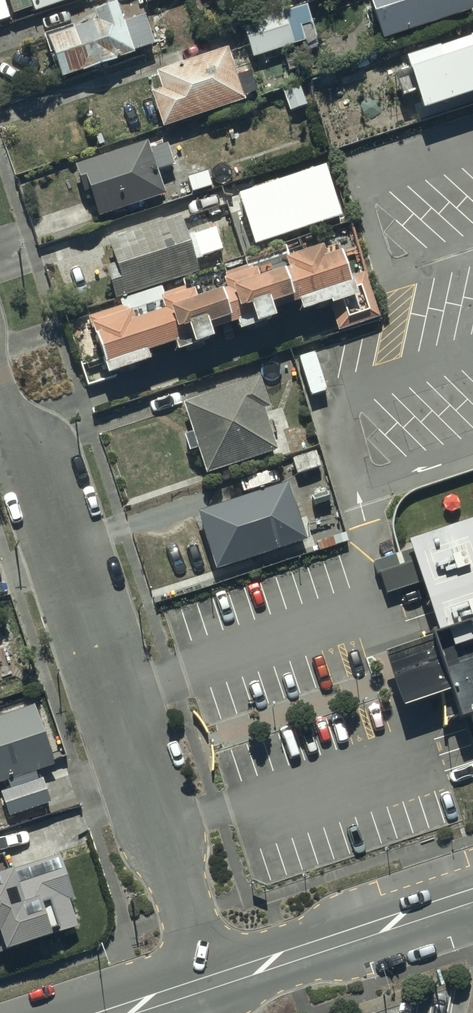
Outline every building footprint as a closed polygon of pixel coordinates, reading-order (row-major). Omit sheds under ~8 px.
[(1,4),(7,21),(27,14),(29,19),(79,1),(79,0),(12,0),(1,4)] [(377,39),(471,8),(468,0),(365,0),(377,39)] [(67,31),(42,42),(58,86),(133,60),(131,56),(153,49),(143,19),(121,27),(114,7),(91,16),(95,27),(69,36),(67,31)] [(237,23),(250,62),(289,49),(278,12),(237,23)] [(421,108),(472,91),(472,33),(403,56),(421,108)] [(162,94),(151,97),(162,131),(241,106),(225,54),(156,76),(162,94)] [(146,146),(72,172),(80,199),(84,198),(94,225),(106,221),(164,201),(146,146)] [(326,163),(240,192),(257,244),(344,215),(326,163)] [(182,215),(106,239),(114,263),(105,266),(115,297),(199,271),(182,215)] [(125,300),(84,312),(105,374),(150,360),(147,351),(173,343),(166,318),(171,317),(176,335),(186,332),(191,351),(212,343),(207,329),(232,321),(226,300),(230,299),(235,313),(247,310),(253,330),(273,324),(269,309),(295,300),(298,311),(326,302),(332,322),(374,310),(360,267),(344,272),(338,253),(321,258),(317,247),(283,259),(286,269),(255,279),(249,262),(218,272),(225,289),(194,299),(188,280),(158,291),(164,309),(131,319),(125,300)] [(314,352),(297,357),(308,396),(326,392),(314,352)] [(256,384),(181,409),(205,480),(274,456),(259,413),(265,412),(256,384)] [(316,449),(276,463),(282,480),(322,465),(316,449)] [(472,721),(472,470),(414,490),(406,495),(400,502),(395,512),(393,521),(393,530),(394,538),(399,553),(376,561),(387,594),(421,584),(438,633),(385,653),(402,707),(449,691),(459,719),(471,716),(472,721)] [(284,487),(194,517),(214,575),(302,544),(284,487)] [(52,802),(41,770),(56,765),(35,704),(0,716),(0,782),(9,779),(12,788),(0,792),(9,817),(52,802)] [(0,873),(0,933),(6,952),(82,929),(59,855),(0,873)]
